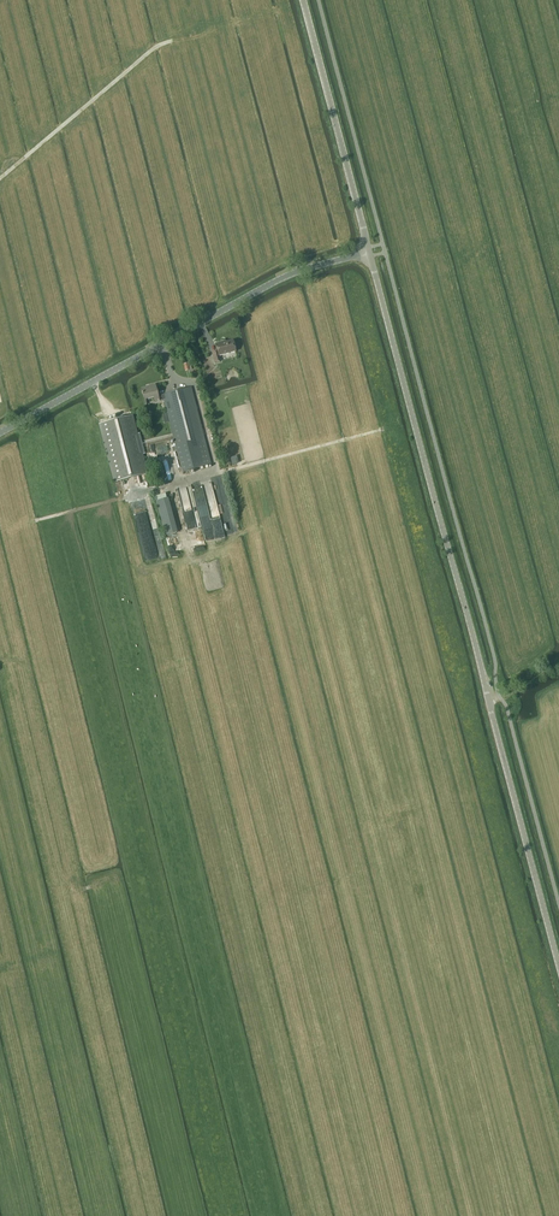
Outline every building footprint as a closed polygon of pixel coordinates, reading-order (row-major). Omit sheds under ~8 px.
[(233,341),(223,344),(222,343),(215,344),(217,352),(213,353),(215,363),(220,362),(219,356),(235,352),(233,341)] [(159,402),(159,401),(158,396),(155,385),(150,386),(150,388),(141,390),(146,406),(147,405),(145,401),(153,399),(154,403),(159,402)] [(163,400),(166,412),(175,446),(182,473),(211,465),(191,387),(158,396),(159,401),(163,400)] [(147,474),(132,416),(99,424),(114,482),(147,474)]
